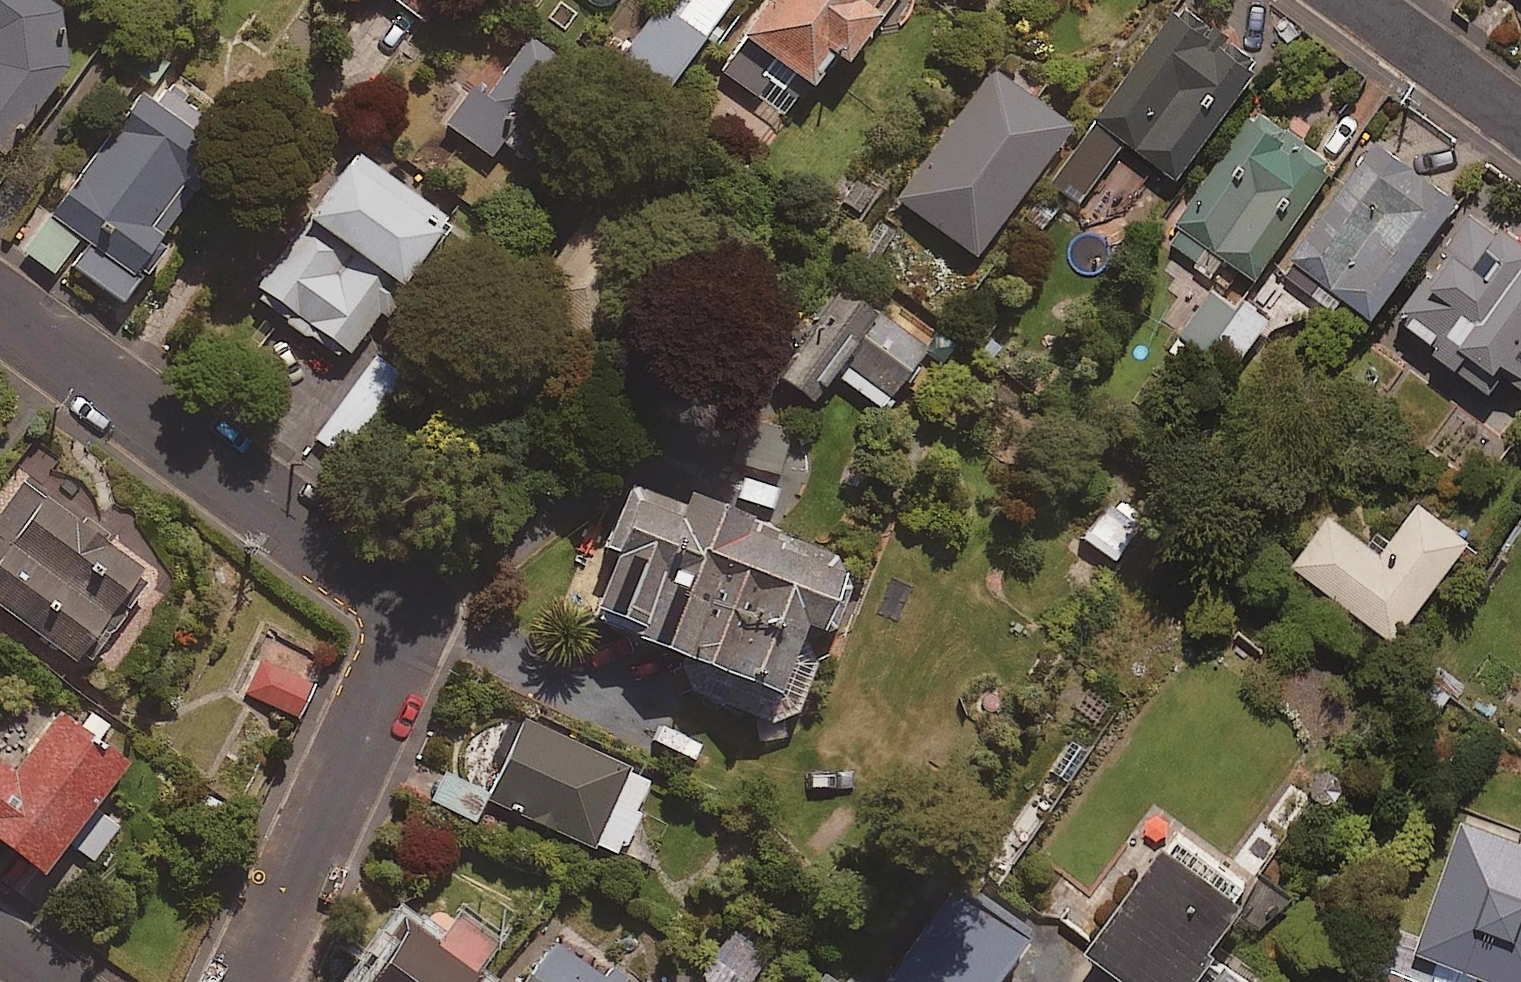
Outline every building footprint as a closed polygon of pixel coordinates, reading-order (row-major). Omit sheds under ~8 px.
[(3,162),(75,66),(48,45),(66,22),(37,0),(0,0),(0,159),(3,162)] [(424,24),(441,0),(391,0),(424,24)] [(729,0),(691,0),(682,13),(665,2),(617,69),(663,101),(733,3),(729,0)] [(724,77),(793,124),(835,64),(850,74),(881,29),(871,22),(886,0),(777,0),(724,77)] [(1265,68),(1181,8),(1060,180),(1087,200),(1127,144),(1183,184),(1265,68)] [(586,79),(529,42),(491,101),(474,90),(446,133),(493,163),(503,147),(530,165),(586,79)] [(1073,136),(996,76),(898,203),(975,262),(1073,136)] [(234,152),(154,90),(25,254),(61,283),(71,270),(122,310),(164,257),(156,251),(234,152)] [(1227,260),(1264,285),(1344,167),(1258,109),(1164,249),(1213,282),(1227,260)] [(1462,205),(1379,146),(1295,263),(1379,323),(1462,205)] [(252,299),(345,367),(379,322),(383,325),(452,233),(355,161),(252,299)] [(1402,322),(1440,348),(1435,355),(1494,395),(1504,381),(1520,392),(1520,245),(1477,214),(1402,322)] [(762,372),(816,414),(843,380),(889,417),(936,359),(836,279),(762,372)] [(1269,327),(1216,291),(1182,341),(1236,377),(1269,327)] [(410,374),(382,353),(315,444),(343,465),(410,374)] [(587,625),(637,643),(632,656),(695,679),(688,700),(799,740),(861,567),(637,486),(587,625)] [(92,653),(104,662),(158,589),(23,488),(0,519),(0,612),(79,671),(92,653)] [(1138,531),(1104,507),(1081,540),(1115,564),(1138,531)] [(1472,545),(1422,508),(1384,558),(1332,519),(1296,568),(1398,644),(1472,545)] [(314,688),(259,661),(243,692),(298,720),(314,688)] [(70,853),(92,871),(124,831),(102,813),(130,780),(56,720),(11,776),(0,767),(0,851),(43,886),(70,853)] [(655,785),(526,727),(491,805),(620,863),(655,785)] [(490,795),(445,774),(431,804),(476,825),(490,795)] [(1481,981),(1483,981),(1520,981),(1520,846),(1464,826),(1419,957),(1386,946),(1372,981),(1480,981),(1481,981)] [(1182,839),(1094,958),(1127,981),(1244,981),(1215,961),(1251,913),(1235,902),(1246,887),(1182,839)] [(957,904),(895,981),(1011,981),(1029,960),(957,904)] [(433,957),(409,941),(381,981),(480,981),(503,949),(460,919),(433,957)] [(734,936),(708,981),(751,981),(767,954),(734,936)] [(553,947),(529,981),(604,981),(553,947)]
